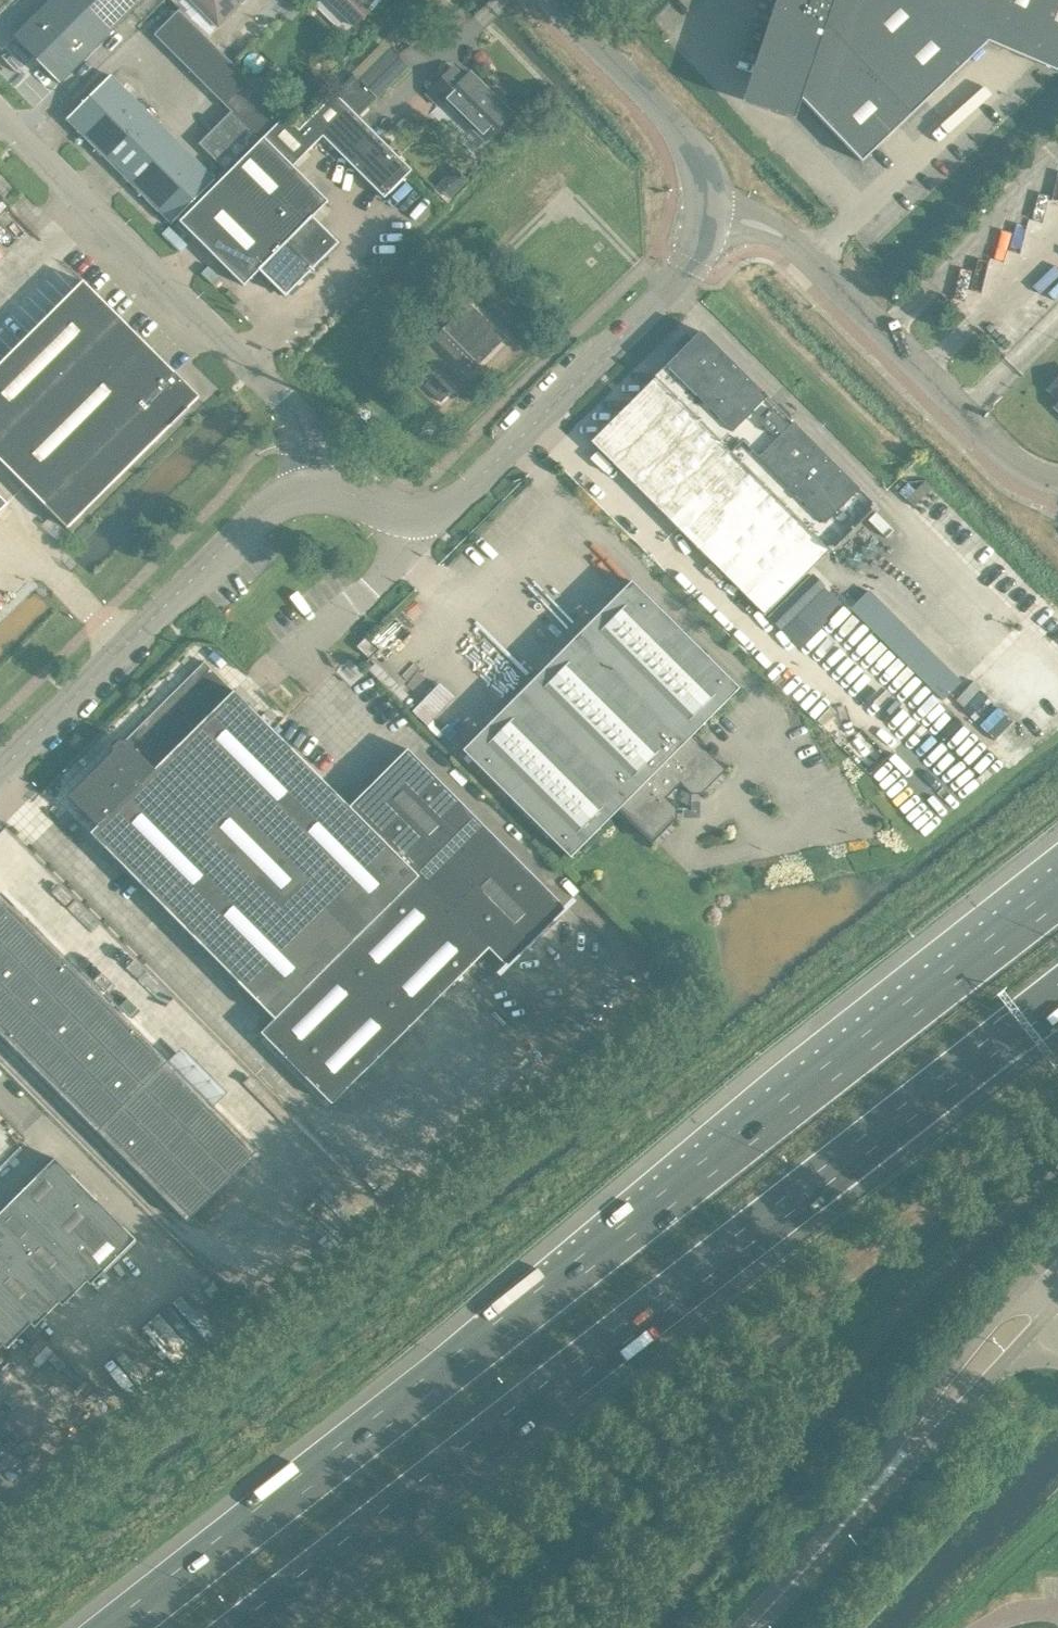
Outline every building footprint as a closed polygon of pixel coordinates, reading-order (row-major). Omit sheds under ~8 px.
[(14,37),(42,65),(60,83),(143,0),(50,0),(14,37)] [(218,28),(246,0),(190,0),(218,28)] [(379,0),(326,0),(354,27),(380,1),(379,0)] [(756,80),(801,95),(864,161),(990,42),(1057,72),(1057,0),(782,0),(756,80)] [(231,112),(257,137),(281,113),(178,10),(154,35),(231,112)] [(359,82),(376,99),(409,67),(392,49),(359,82)] [(485,141),(512,113),(470,72),(464,78),(453,67),(426,94),(438,106),(444,100),(485,141)] [(67,119),(172,223),(215,180),(110,75),(67,119)] [(358,117),(376,99),(353,75),(334,94),(336,95),(358,117)] [(320,139),(322,137),(350,109),(336,95),(334,94),(298,130),(284,116),(263,137),(293,166),(320,139)] [(411,170),(350,109),(322,137),(384,198),(411,170)] [(225,170),(257,137),(231,112),(199,144),(225,170)] [(221,179),(312,270),(339,243),(313,217),(328,202),(293,166),(263,137),(221,179)] [(221,179),(179,222),(244,286),(259,271),(285,297),(312,270),(221,179)] [(44,505),(67,528),(199,397),(175,372),(174,373),(83,281),(0,363),(0,460),(44,505)] [(433,339),(468,375),(503,340),(468,304),(433,339)] [(590,442),(657,508),(765,616),(875,505),(701,331),(590,442)] [(423,386),(439,403),(449,393),(433,377),(423,386)] [(1049,390),(1057,399),(1057,381),(1049,390)] [(364,435),(373,444),(389,428),(380,419),(364,435)] [(463,750),(570,857),(618,810),(652,844),(725,770),(691,736),(739,688),(631,581),(463,750)] [(357,647),(368,657),(376,650),(365,639),(357,647)] [(159,768),(235,692),(205,662),(129,737),(159,768)] [(159,768),(129,737),(125,741),(119,741),(113,747),(113,753),(69,796),(98,826),(91,833),(275,1019),(261,1033),(331,1104),(488,948),(508,968),(567,909),(408,749),(349,807),(235,692),(159,768)] [(187,1222),(258,1151),(1,893),(0,894),(0,1034),(187,1222)] [(55,1158),(10,1203),(40,1233),(85,1189),(55,1158)] [(40,1233),(65,1259),(110,1214),(85,1189),(40,1233)] [(0,1213),(0,1242),(15,1258),(40,1233),(10,1203),(0,1213)] [(87,1281),(90,1285),(136,1239),(110,1214),(65,1259),(87,1281)] [(87,1281),(65,1259),(40,1233),(15,1258),(59,1302),(59,1303),(62,1306),(87,1281)] [(0,1242),(0,1273),(15,1258),(0,1242)] [(59,1303),(59,1302),(15,1258),(0,1273),(0,1292),(32,1323),(31,1324),(34,1327),(59,1303)] [(32,1323),(0,1292),(0,1348),(3,1345),(6,1348),(16,1339),(31,1324),(32,1323)]
